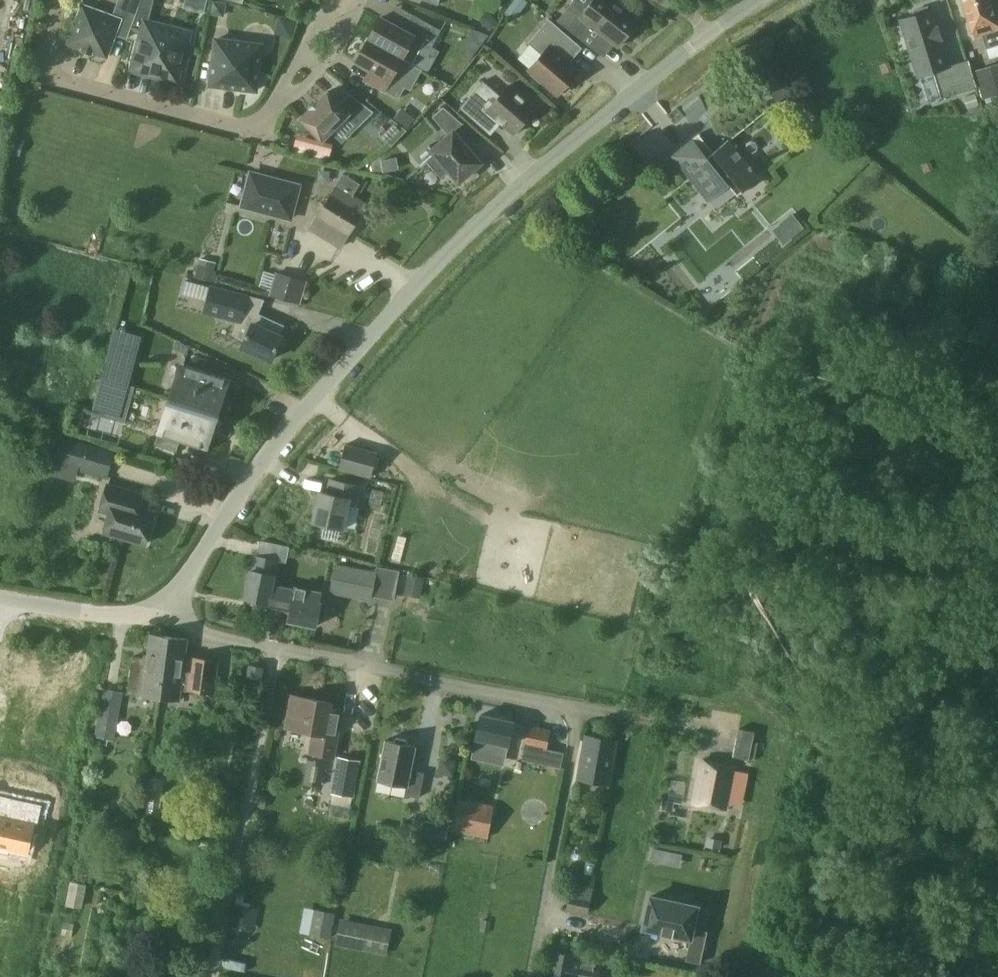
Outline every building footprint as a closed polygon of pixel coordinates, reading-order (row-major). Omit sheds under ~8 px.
[(131,28),(139,5),(126,0),(119,0),(114,15),(83,4),(68,43),(107,57),(120,24),(131,28)] [(619,46),(640,19),(615,0),(593,0),(587,7),(578,0),(573,0),(558,21),(581,39),(592,25),(619,46)] [(974,39),(997,31),(997,0),(962,0),(974,39)] [(927,6),(914,10),(915,15),(901,19),(918,75),(934,70),(942,97),(976,86),(968,59),(949,65),(940,37),(941,37),(938,26),(937,27),(932,10),(929,11),(927,6)] [(381,17),(369,39),(403,57),(414,36),(433,46),(442,29),(414,14),(405,30),(381,17)] [(578,72),(565,61),(580,44),(549,18),(529,42),(542,54),(530,68),(534,71),(532,74),(541,81),(543,79),(560,93),(563,89),(565,92),(573,83),(570,80),(578,72)] [(190,51),(186,50),(190,32),(145,20),(136,56),(155,61),(152,74),(178,81),(181,68),(185,69),(190,51)] [(211,84),(257,90),(262,44),(217,39),(211,84)] [(403,57),(369,39),(357,60),(381,74),(375,84),(400,98),(406,86),(391,78),(403,57)] [(975,67),(982,97),(997,93),(997,62),(975,67)] [(789,88),(772,74),(764,84),(781,98),(789,88)] [(527,123),(525,121),(536,108),(509,85),(500,95),(484,80),(460,107),(484,128),(495,116),(515,133),(517,130),(519,132),(527,123)] [(360,125),(373,112),(351,94),(341,104),(328,91),(301,118),(323,140),(349,114),(360,125)] [(470,172),(472,174),(484,164),(455,131),(464,123),(463,122),(463,123),(444,106),(433,116),(449,135),(432,149),(435,153),(427,160),(442,177),(450,170),(459,181),(470,172)] [(693,137),(672,154),(708,199),(734,178),(742,188),(759,175),(728,138),(707,154),(693,137)] [(291,218),(300,185),(251,172),(242,205),(291,218)] [(348,232),(349,233),(367,204),(337,185),(311,228),(340,246),(348,232)] [(784,242),(805,225),(793,211),(773,228),(784,242)] [(196,275),(212,279),(217,262),(201,257),(196,275)] [(270,293),(301,302),(307,281),(276,272),(270,293)] [(246,338),(243,346),(272,359),(277,348),(282,348),(285,340),(282,336),(283,335),(279,334),(283,325),(243,306),(247,295),(212,285),(205,310),(239,320),(235,333),(246,338)] [(137,348),(117,343),(99,411),(119,416),(137,348)] [(183,365),(172,400),(215,414),(218,414),(229,380),(183,365)] [(170,399),(159,432),(156,442),(177,449),(181,439),(205,447),(215,414),(172,400),(170,399)] [(53,461),(106,476),(113,453),(85,445),(60,438),(53,461)] [(339,468),(372,477),(378,451),(346,442),(339,468)] [(313,520),(344,527),(349,504),(358,505),(363,484),(330,476),(326,492),(320,490),(313,520)] [(104,531),(146,543),(155,511),(133,505),(136,492),(107,484),(100,509),(110,512),(104,531)] [(272,590),(273,584),(275,575),(276,575),(279,560),(255,555),(252,570),(249,569),(244,596),(266,601),(268,589),(272,590)] [(369,599),(374,573),(336,565),(331,592),(369,599)] [(380,566),(379,610),(395,610),(396,566),(380,566)] [(268,589),(266,601),(265,606),(289,610),(287,619),(315,624),(316,617),(320,617),(324,614),(326,605),(323,600),(320,599),(321,591),(296,586),(295,588),(273,584),(272,590),(268,589)] [(128,693),(159,697),(160,685),(167,685),(168,675),(163,674),(168,636),(151,634),(149,654),(144,653),(144,657),(133,656),(128,693)] [(188,638),(168,636),(163,674),(168,675),(167,685),(160,685),(159,697),(180,699),(181,689),(215,693),(220,659),(191,655),(191,658),(185,657),(188,638)] [(247,676),(263,679),(265,666),(249,663),(247,676)] [(95,735),(114,739),(123,691),(104,688),(95,735)] [(297,736),(313,739),(310,751),(350,758),(353,739),(342,737),(344,723),(328,721),(332,702),(304,697),(297,736)] [(508,745),(509,745),(514,720),(481,713),(475,738),(492,742),(489,756),(504,759),(508,745)] [(525,745),(547,749),(551,729),(529,724),(525,745)] [(756,731),(740,728),(734,756),(750,759),(756,731)] [(577,777),(610,783),(617,739),(585,733),(577,777)] [(382,739),(375,779),(408,785),(406,793),(420,795),(425,770),(411,768),(415,745),(382,739)] [(331,793),(353,797),(360,761),(338,756),(331,793)] [(725,807),(730,779),(733,765),(701,759),(693,801),(725,807)] [(73,797),(72,797),(51,793),(48,808),(68,813),(69,813),(73,797)] [(494,804),(458,797),(451,830),(488,837),(494,804)] [(5,800),(2,816),(0,816),(0,849),(12,852),(11,854),(13,854),(14,848),(29,852),(36,826),(40,827),(45,808),(3,798),(2,799),(5,800)] [(425,822),(423,835),(447,839),(450,826),(425,822)] [(650,861),(659,863),(662,849),(653,847),(650,861)] [(579,884),(576,895),(571,894),(568,909),(589,913),(594,887),(579,884)] [(643,928),(690,938),(685,959),(700,963),(707,930),(692,927),(696,907),(649,896),(643,928)] [(232,927),(256,929),(258,903),(234,902),(232,927)] [(334,913),(313,909),(308,934),(329,938),(334,913)] [(394,928),(344,919),(340,943),(390,952),(394,928)] [(599,962),(575,958),(576,954),(552,950),(547,976),(596,976),(599,962)]
